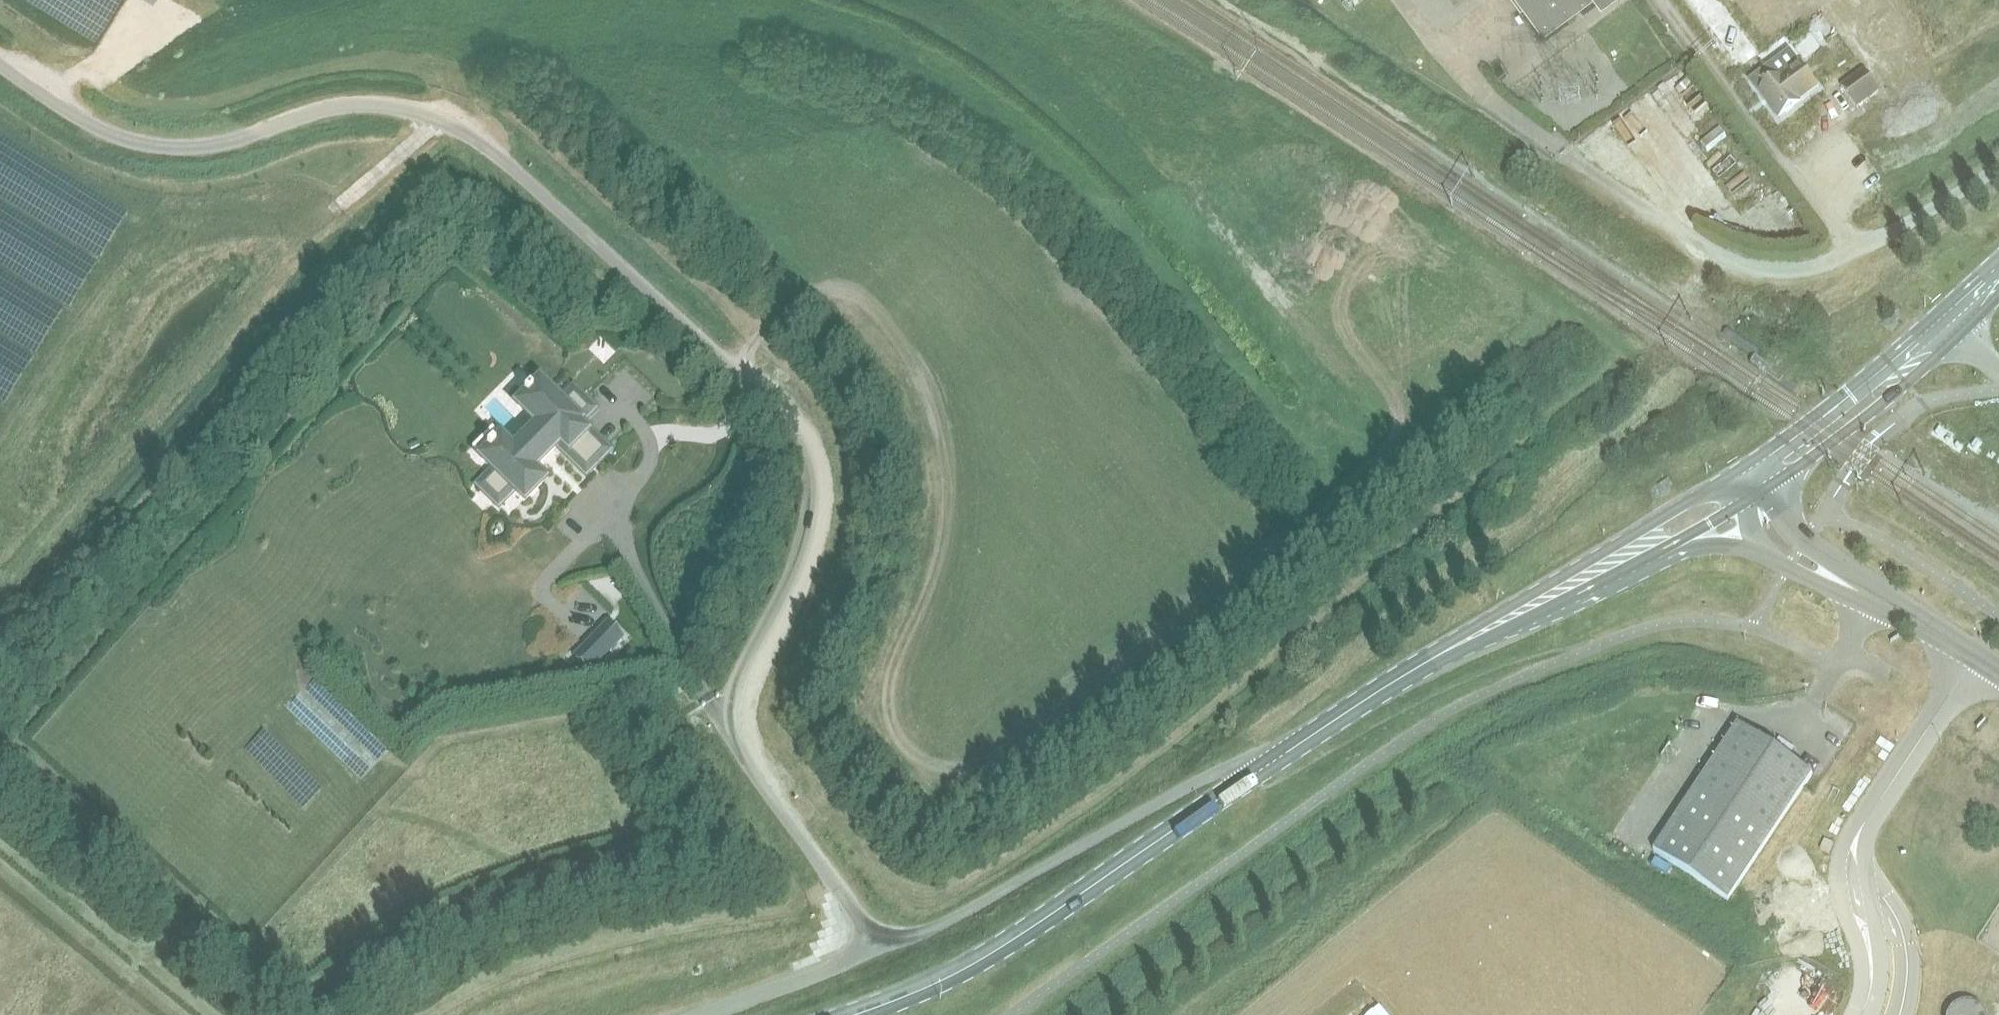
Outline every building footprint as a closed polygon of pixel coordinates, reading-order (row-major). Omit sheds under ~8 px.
[(1348,8),(1360,0),(1342,0),(1348,8)] [(1542,32),(1586,0),(1519,0),(1542,32)] [(1739,67),(1757,54),(1717,0),(1690,0),(1739,67)] [(1778,38),(1796,59),(1815,42),(1796,22),(1778,38)] [(1836,37),(1830,41),(1838,51),(1843,47),(1836,37)] [(1523,57),(1524,43),(1510,42),(1509,56),(1523,57)] [(1770,65),(1750,79),(1760,92),(1780,120),(1800,105),(1799,104),(1819,89),(1800,64),(1780,78),(1779,77),(1770,65)] [(1688,120),(1707,107),(1679,66),(1660,79),(1688,120)] [(1865,72),(1842,88),(1857,109),(1880,93),(1865,72)] [(1712,143),(1725,133),(1713,116),(1700,126),(1712,143)] [(1764,194),(1754,202),(1760,209),(1769,202),(1764,194)] [(496,470),(481,484),(501,504),(515,490),(526,502),(546,482),(536,471),(561,447),(588,475),(612,454),(584,425),(598,412),(579,392),(565,405),(545,383),(536,392),(535,390),(529,396),(531,397),(522,405),(542,426),(516,451),(504,438),(497,445),(496,444),(490,449),(492,450),(484,457),(496,470)] [(1663,497),(1671,491),(1671,481),(1669,477),(1652,488),(1654,492),(1663,497)] [(604,625),(570,660),(585,674),(619,640),(604,625)] [(1739,726),(1655,852),(1728,901),(1810,778),(1813,774),(1739,726)] [(1982,1010),(1975,1007),(1967,1006),(1959,1008),(1953,1013),(1952,1014),(1986,1014),(1982,1010)]
